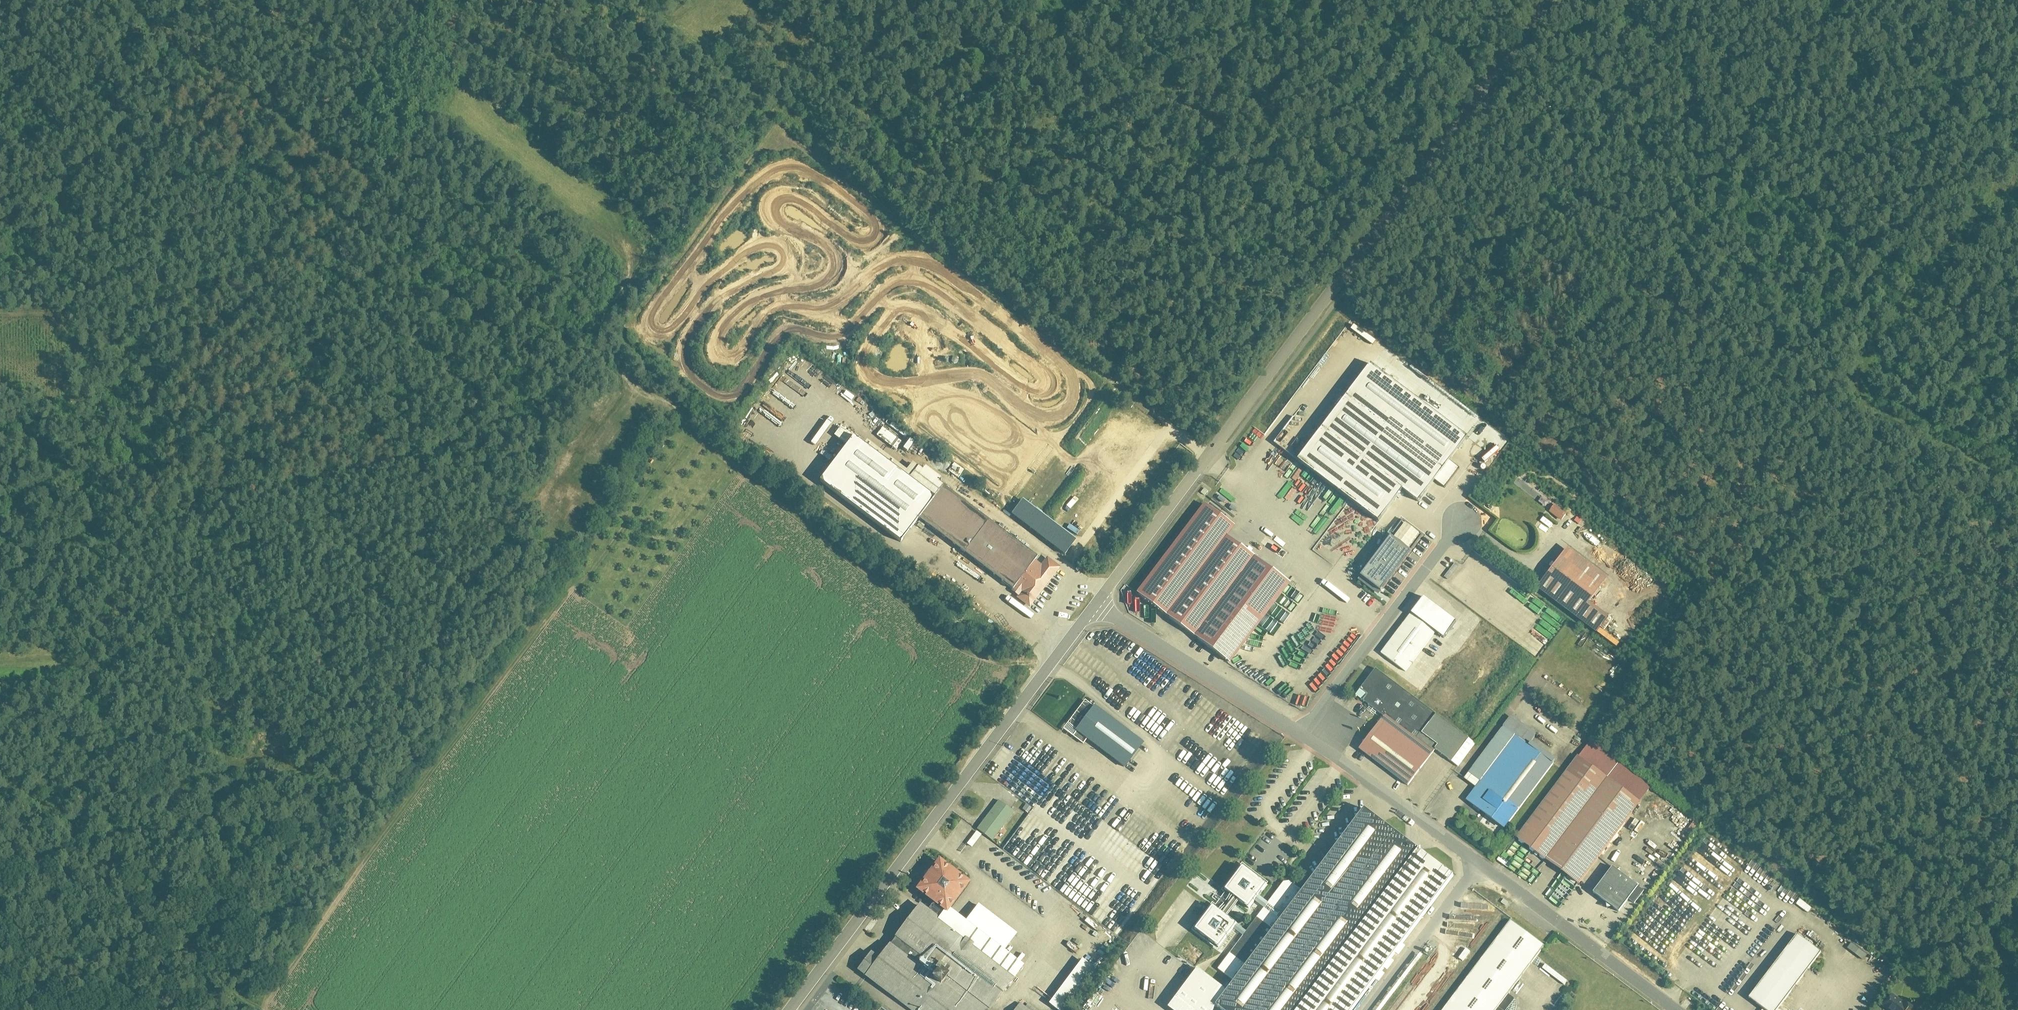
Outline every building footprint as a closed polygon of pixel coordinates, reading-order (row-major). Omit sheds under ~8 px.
[(1371,363),(1298,461),(1380,522),(1404,490),(1420,502),(1437,479),(1445,485),(1459,466),(1450,460),(1469,435),(1371,363)] [(1035,556),(910,463),(904,471),(855,434),(819,481),(900,542),(918,518),(1011,588),(1007,593),(1029,609),(1061,567),(1039,550),(1035,556)] [(1205,502),(1137,593),(1228,660),(1288,579),(1226,534),(1234,523),(1205,502)] [(1556,503),(1548,514),(1561,523),(1568,513),(1556,503)] [(1423,533),(1403,518),(1357,580),(1378,595),(1423,533)] [(1607,580),(1567,549),(1535,592),(1593,636),(1609,615),(1591,602),(1607,580)] [(1423,598),(1380,656),(1407,675),(1437,635),(1443,639),(1456,622),(1423,598)] [(1374,668),(1354,696),(1448,762),(1468,734),(1374,668)] [(1094,706),(1076,731),(1124,766),(1142,741),(1094,706)] [(1511,717),(1468,773),(1479,782),(1465,801),(1504,831),(1552,768),(1527,748),(1536,736),(1511,717)] [(1577,757),(1517,841),(1580,886),(1640,802),(1614,783),(1628,763),(1593,739),(1579,758),(1577,757)] [(1012,812),(998,804),(986,819),(978,830),(992,836),(1012,812)] [(1225,991),(1196,970),(1166,1009),(1167,1009),(1213,1009),(1214,1008),(1217,1009),(1355,1009),(1454,877),(1362,809),(1300,891),(1233,981),(1225,991)] [(937,861),(915,890),(947,914),(969,884),(937,861)] [(1213,910),(1195,932),(1218,949),(1233,931),(1243,938),(1245,935),(1235,928),(1236,926),(1228,919),(1239,905),(1249,911),(1257,901),(1266,907),(1269,904),(1260,897),(1267,887),(1243,868),(1224,893),(1233,901),(1223,916),(1213,910)] [(1611,869),(1592,895),(1618,913),(1636,887),(1611,869)] [(1290,883),(1284,883),(1269,904),(1266,907),(1245,935),(1243,938),(1218,970),(1233,981),(1300,891),(1290,883)] [(953,913),(944,925),(918,906),(885,949),(888,951),(866,981),(906,1009),(984,1009),(1005,982),(1010,985),(1025,965),(953,913)] [(1444,1009),(1498,1009),(1546,947),(1511,921),(1444,1009)] [(1749,998),(1764,1009),(1763,1009),(1788,1009),(1782,1005),(1822,952),(1797,934),(1749,998)] [(1049,1005),(1057,1009),(1069,1009),(1098,970),(1083,959),(1049,1005)] [(1885,1006),(1890,1009),(1916,1009),(1905,1002),(1904,1004),(1893,995),(1885,1006)] [(1014,1009),(1035,1009),(1021,1000),(1014,1009)]
